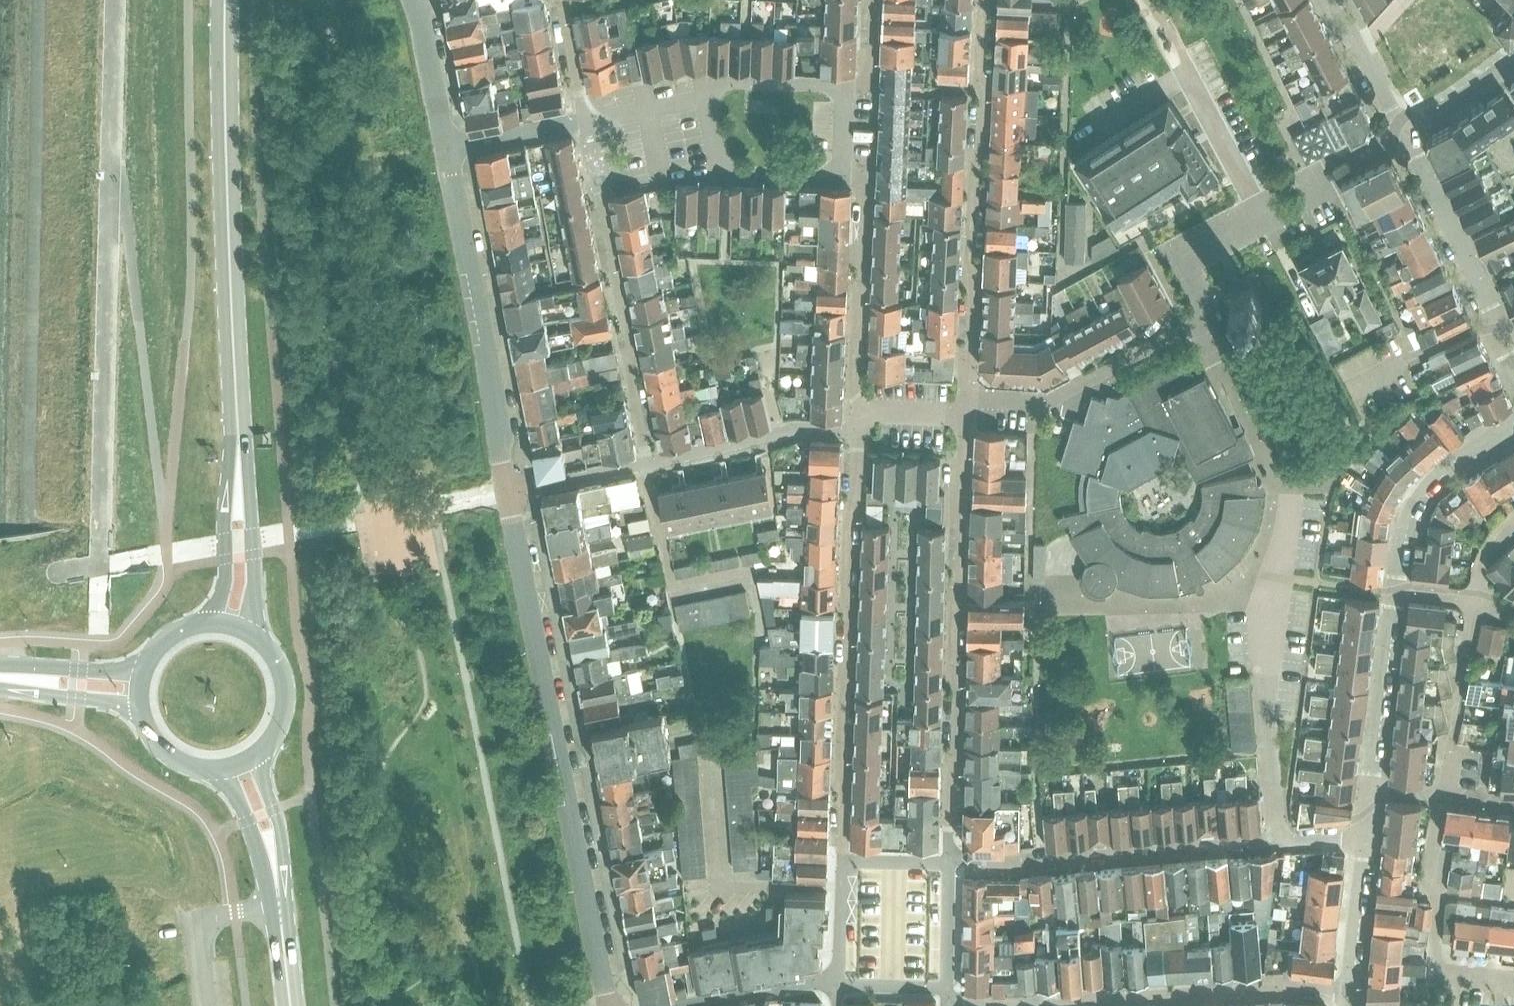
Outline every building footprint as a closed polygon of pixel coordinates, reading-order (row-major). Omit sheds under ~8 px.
[(449,16),(498,7),(496,0),(446,0),(449,16)] [(498,7),(498,8),(501,8),(539,0),(496,0),(498,7)] [(501,8),(502,16),(516,13),(518,23),(514,23),(514,27),(549,20),(545,0),(539,0),(501,8)] [(810,34),(816,34),(823,34),(857,36),(858,0),(811,0),(811,1),(827,2),(826,24),(810,23),(810,34)] [(884,15),(914,16),(933,16),(933,12),(933,4),(933,0),(884,0),(884,15)] [(999,6),(1000,6),(1000,7),(1031,8),(1032,8),(1033,0),(999,0),(999,6)] [(1291,32),(1319,17),(1310,0),(1304,0),(1281,12),(1267,20),(1272,30),(1286,22),(1291,32)] [(1365,12),(1386,0),(1357,0),(1365,12)] [(1509,0),(1503,6),(1507,10),(1494,22),(1511,44),(1513,40),(1513,5),(1509,0)] [(933,4),(933,12),(942,12),(942,22),(938,22),(938,26),(971,28),(973,5),(947,4),(933,4)] [(999,6),(997,35),(1029,37),(1030,20),(1056,22),(1057,11),(1032,9),(1032,8),(1031,8),(1000,7),(1000,6),(999,6)] [(449,16),(454,39),(485,33),(502,29),(498,8),(498,7),(449,16)] [(574,17),(579,41),(611,35),(608,22),(619,20),(621,33),(624,33),(624,36),(630,35),(630,34),(626,11),(620,12),(618,8),(574,17)] [(913,38),(923,38),(932,39),(931,29),(914,28),(914,16),(884,15),(883,37),(913,38)] [(1282,49),(1287,59),(1329,37),(1319,17),(1291,32),(1297,42),(1282,49)] [(683,19),(677,20),(687,68),(709,69),(710,35),(691,35),(692,19),(683,19)] [(549,20),(514,27),(502,30),(504,40),(518,37),(520,48),(523,48),(553,42),(549,20)] [(667,22),(670,37),(660,39),(666,72),(687,68),(677,20),(667,22)] [(721,36),(710,35),(709,69),(724,69),(726,20),(722,20),(721,36)] [(733,20),(726,20),(724,69),(740,70),(740,69),(739,69),(740,36),(732,36),(733,20)] [(752,37),(751,69),(750,69),(750,70),(773,71),(775,38),(763,37),(764,21),(753,21),(752,37)] [(786,38),(775,38),(773,71),(796,72),(797,39),(797,23),(786,22),(786,38)] [(644,77),(666,72),(660,39),(657,24),(646,26),(649,42),(637,44),(639,52),(644,77)] [(932,25),(931,29),(932,39),(931,52),(970,54),(971,28),(938,26),(932,25)] [(454,39),(458,61),(492,54),(506,51),(504,41),(487,44),(485,37),(485,33),(454,39)] [(611,35),(579,41),(583,63),(613,57),(610,45),(637,40),(635,33),(630,34),(630,35),(624,36),(624,33),(621,33),(611,35)] [(816,34),(810,34),(798,34),(801,50),(815,50),(816,41),(823,41),(822,63),(810,63),(810,58),(802,58),(805,72),(856,74),(857,36),(823,34),(816,34)] [(997,35),(996,60),(1054,63),(1055,53),(1028,51),(1029,37),(997,35)] [(746,37),(740,36),(739,69),(740,69),(740,70),(745,70),(750,70),(750,69),(751,69),(752,37),(746,37)] [(883,37),(882,59),(912,60),(916,60),(917,56),(913,56),(913,38),(883,37)] [(1306,60),(1312,71),(1339,56),(1329,37),(1287,59),(1292,68),(1306,60)] [(932,39),(923,38),(923,61),(931,61),(931,52),(932,39)] [(553,42),(523,48),(527,65),(523,66),(524,70),(528,70),(557,63),(553,42)] [(458,61),(462,83),(492,77),(506,74),(511,73),(515,72),(510,50),(506,51),(508,62),(498,64),(499,66),(495,67),(492,54),(458,61)] [(628,54),(628,57),(633,79),(644,77),(639,52),(628,54)] [(970,54),(931,52),(931,61),(931,69),(939,69),(939,80),(969,81),(970,54)] [(1350,76),(1339,56),(1312,71),(1317,80),(1302,87),(1307,97),(1317,92),(1334,84),(1349,76),(1350,76)] [(633,79),(628,57),(614,59),(614,60),(584,66),(589,89),(633,80),(633,79)] [(882,59),(881,78),(925,79),(925,72),(912,72),(912,60),(882,59)] [(996,60),(994,86),(1024,87),(1027,87),(1028,69),(1045,70),(1045,67),(1054,68),(1054,63),(996,60)] [(511,74),(513,84),(529,81),(531,93),(562,86),(558,64),(526,71),(511,74)] [(462,83),(467,106),(499,100),(507,98),(516,97),(513,84),(511,74),(511,73),(506,74),(509,87),(498,89),(498,92),(495,93),(492,77),(462,83)] [(1044,73),(1044,86),(1061,87),(1062,73),(1044,73)] [(1361,98),(1360,98),(1349,76),(1334,84),(1317,92),(1328,115),(1320,119),(1336,149),(1351,141),(1352,142),(1369,134),(1373,122),(1361,98)] [(881,78),(881,87),(882,87),(884,86),(912,87),(912,86),(925,87),(925,79),(881,78)] [(562,86),(531,93),(533,103),(522,105),(525,120),(537,117),(536,114),(566,108),(562,86)] [(994,86),(993,112),(1022,113),(1052,114),(1053,107),(1022,106),(1024,87),(994,86)] [(1478,108),(1494,131),(1495,131),(1505,129),(1510,126),(1509,124),(1513,120),(1513,106),(1504,91),(1478,108)] [(881,94),(880,115),(924,116),(924,109),(911,109),(911,96),(910,96),(883,95),(882,94),(881,94)] [(967,122),(968,96),(942,95),(941,121),(967,122)] [(944,163),(964,164),(965,148),(968,96),(967,122),(965,148),(939,146),(927,146),(926,162),(944,164),(944,163)] [(499,100),(467,106),(472,130),(504,124),(520,120),(518,106),(509,108),(507,98),(499,100)] [(1189,192),(1218,174),(1169,100),(1076,160),(1116,223),(1182,181),(1189,192)] [(1453,124),(1470,150),(1482,142),(1483,144),(1488,141),(1493,132),(1494,131),(1478,108),(1454,125),(1453,124)] [(993,112),(992,138),(1036,140),(1037,123),(1052,124),(1052,114),(1022,113),(993,112)] [(924,116),(880,115),(879,133),(910,134),(910,123),(923,124),(924,116)] [(941,121),(939,146),(965,148),(967,122),(941,121)] [(1429,144),(1442,170),(1473,154),(1472,154),(1470,150),(1453,124),(1431,135),(1430,134),(1427,144),(1429,144)] [(547,142),(555,182),(568,179),(566,169),(579,167),(573,137),(547,142)] [(879,137),(878,156),(922,158),(922,151),(909,150),(909,139),(879,137)] [(992,138),(990,170),(1020,171),(1021,146),(1025,150),(1045,151),(1045,154),(1040,154),(1039,172),(1050,173),(1052,140),(1036,140),(992,138)] [(1488,146),(1473,154),(1442,170),(1469,224),(1513,202),(1513,197),(1488,146)] [(477,156),(482,181),(532,171),(529,161),(511,164),(508,150),(477,156)] [(878,156),(878,175),(908,176),(908,164),(922,165),(922,158),(878,156)] [(1343,180),(1359,214),(1407,190),(1392,160),(1387,158),(1343,180)] [(925,197),(931,197),(963,199),(964,164),(944,163),(944,164),(943,185),(908,184),(908,176),(878,175),(877,193),(925,195),(925,197)] [(555,182),(560,208),(586,203),(579,167),(566,169),(568,179),(555,182)] [(990,170),(989,196),(1018,197),(1018,183),(1049,185),(1050,173),(1039,172),(1020,171),(990,170)] [(482,181),(486,202),(518,196),(535,192),(534,183),(532,171),(482,181)] [(687,218),(699,218),(700,185),(677,184),(676,218),(676,234),(687,234),(687,218)] [(722,219),(722,218),(721,218),(722,187),(723,187),(723,186),(700,185),(699,218),(710,219),(709,235),(720,235),(721,219),(722,219)] [(722,219),(732,220),(732,218),(733,218),(734,187),(733,187),(733,186),(723,186),(723,187),(722,187),(721,218),(722,218),(722,219)] [(732,220),(741,220),(742,220),(743,186),(733,186),(733,187),(734,187),(733,218),(732,218),(732,220)] [(752,220),(763,221),(764,187),(743,186),(742,220),(741,220),(741,236),(752,236),(752,220)] [(786,221),(786,218),(786,209),(787,188),(764,187),(763,221),(762,236),(773,237),(774,221),(785,221),(786,221)] [(821,211),(851,212),(851,190),(801,188),(800,201),(806,201),(806,199),(822,199),(821,211)] [(611,197),(616,226),(647,220),(651,219),(645,190),(611,197)] [(1377,217),(1381,226),(1416,208),(1407,190),(1359,214),(1364,224),(1377,217)] [(924,197),(925,197),(925,195),(877,193),(876,214),(902,215),(906,215),(906,211),(924,212),(924,197)] [(486,202),(490,223),(540,214),(538,204),(520,207),(518,196),(486,202)] [(1039,210),(1039,224),(1050,225),(1052,225),(1052,202),(1050,202),(1050,198),(1018,197),(989,196),(988,219),(1023,220),(1024,209),(1039,210)] [(925,223),(936,223),(961,225),(963,199),(931,197),(930,218),(926,218),(925,223)] [(560,208),(566,238),(579,235),(581,245),(594,242),(586,203),(560,208)] [(1371,240),(1375,248),(1389,242),(1424,225),(1416,208),(1381,226),(1387,237),(1382,239),(1381,236),(1371,240)] [(821,211),(786,209),(786,218),(799,218),(798,220),(805,220),(804,231),(800,231),(800,234),(791,234),(791,240),(819,242),(849,243),(851,212),(821,211)] [(490,223),(494,245),(527,238),(524,224),(541,221),(540,214),(490,223)] [(901,244),(902,215),(876,214),(875,243),(901,244)] [(621,248),(651,241),(647,220),(616,226),(621,248)] [(1475,236),(1491,270),(1503,264),(1498,253),(1513,245),(1513,233),(1508,220),(1475,236)] [(1050,225),(1039,224),(1018,223),(987,222),(986,248),(1016,249),(1017,232),(1049,234),(1050,225)] [(936,223),(934,250),(960,251),(961,225),(936,223)] [(1384,267),(1392,282),(1441,258),(1424,225),(1389,242),(1375,248),(1379,256),(1398,246),(1402,253),(1395,256),(1398,261),(1384,267)] [(494,245),(499,268),(532,261),(530,251),(536,249),(535,244),(546,242),(544,235),(527,238),(494,245)] [(579,235),(566,238),(574,278),(600,273),(594,242),(581,245),(579,235)] [(621,248),(625,270),(669,261),(668,253),(654,256),(651,241),(621,248)] [(819,242),(818,264),(849,265),(849,243),(819,242)] [(899,270),(901,244),(875,243),(874,269),(899,270)] [(1301,264),(1301,266),(1326,314),(1343,305),(1341,300),(1348,296),(1364,328),(1381,319),(1364,287),(1357,291),(1350,276),(1357,272),(1343,244),(1319,257),(1319,256),(1318,254),(1316,253),(1315,252),(1313,252),(1312,251),(1309,251),(1307,252),(1306,252),(1304,253),(1304,254),(1302,255),(1301,256),(1301,258),(1300,260),(1300,261),(1300,262),(1301,264)] [(1028,265),(1029,249),(1016,249),(986,248),(985,279),(1016,280),(1017,264),(1028,265)] [(934,250),(933,276),(959,277),(960,251),(934,250)] [(1409,306),(1425,298),(1453,284),(1441,258),(1392,282),(1396,292),(1415,283),(1420,294),(1417,296),(1415,292),(1405,297),(1409,306)] [(499,268),(505,300),(555,290),(553,284),(541,286),(541,288),(538,289),(532,261),(499,268)] [(625,270),(630,293),(663,287),(674,284),(669,261),(625,270)] [(1122,283),(1114,287),(1121,302),(1158,282),(1148,263),(1119,278),(1122,283)] [(796,278),(796,285),(818,286),(848,287),(849,265),(818,264),(818,279),(796,278)] [(898,297),(899,270),(874,269),(872,295),(898,297)] [(933,276),(933,282),(932,302),(957,304),(959,277),(933,276)] [(505,300),(511,329),(545,323),(542,306),(561,303),(560,298),(579,295),(583,315),(607,311),(601,281),(555,290),(505,300)] [(1500,287),(1507,303),(1513,316),(1513,286),(1511,281),(1500,287)] [(1169,302),(1158,282),(1121,302),(1129,317),(1130,316),(1138,312),(1140,317),(1169,302)] [(1425,298),(1409,306),(1419,327),(1435,319),(1463,305),(1453,284),(1425,298)] [(795,307),(817,308),(818,308),(847,309),(848,287),(818,286),(796,285),(796,290),(818,290),(818,298),(796,297),(795,307)] [(1232,296),(1242,317),(1263,306),(1252,286),(1232,296)] [(635,317),(668,310),(679,308),(680,308),(678,296),(665,299),(663,287),(630,293),(635,317)] [(986,296),(985,309),(1034,312),(1034,301),(1016,300),(1016,288),(984,287),(984,296),(986,296)] [(1113,309),(1103,314),(1118,342),(1125,338),(1125,336),(1137,330),(1130,316),(1129,317),(1121,302),(1114,287),(1104,292),(1113,309)] [(913,329),(916,329),(956,330),(957,304),(932,302),(928,302),(927,318),(914,317),(913,329)] [(872,303),(871,326),(901,328),(902,304),(872,303)] [(1085,303),(1075,308),(1098,350),(1110,344),(1111,346),(1118,342),(1103,314),(1093,319),(1085,303)] [(1463,305),(1435,319),(1440,329),(1437,331),(1435,327),(1418,335),(1422,345),(1443,335),(1471,321),(1463,305)] [(635,321),(640,344),(684,335),(684,330),(673,333),(670,319),(681,316),(679,308),(668,310),(669,314),(635,321)] [(781,330),(815,331),(846,332),(847,309),(818,308),(817,308),(816,322),(804,322),(804,320),(782,319),(781,330)] [(1075,329),(1064,334),(1077,358),(1079,363),(1087,358),(1086,357),(1098,350),(1075,308),(1066,313),(1075,329)] [(983,322),(982,330),(1014,332),(1015,321),(1033,322),(1034,312),(985,309),(985,322),(983,322)] [(511,329),(516,353),(546,347),(612,334),(607,311),(583,315),(571,318),(573,328),(550,332),(548,322),(545,323),(511,329)] [(1311,321),(1328,352),(1342,345),(1325,314),(1311,321)] [(1394,320),(1379,328),(1384,338),(1399,330),(1394,320)] [(871,326),(870,347),(900,349),(901,328),(871,326)] [(1014,332),(982,330),(981,347),(980,356),(981,356),(980,365),(992,378),(1045,381),(1065,370),(1063,366),(1077,358),(1064,334),(1061,328),(1052,333),(1055,339),(1038,348),(1020,347),(1014,340),(1014,332)] [(921,350),(933,350),(955,352),(956,330),(916,329),(916,336),(922,336),(921,350)] [(798,341),(798,352),(845,354),(846,332),(815,331),(814,342),(798,341)] [(1451,357),(1457,369),(1488,355),(1478,333),(1446,349),(1447,349),(1429,358),(1433,366),(1451,357)] [(640,344),(645,368),(675,362),(676,361),(673,345),(676,345),(679,348),(687,347),(684,335),(640,344)] [(516,353),(522,385),(618,364),(615,350),(549,363),(546,347),(516,353)] [(900,349),(870,347),(869,377),(906,378),(906,379),(954,381),(955,352),(933,350),(932,365),(935,365),(935,368),(915,367),(915,364),(905,364),(906,349),(900,349)] [(814,363),(813,375),(844,376),(845,354),(798,352),(797,363),(814,363)] [(1458,376),(1462,384),(1495,368),(1488,355),(1457,369),(1438,378),(1439,386),(1455,379),(1458,376)] [(1148,424),(1181,433),(1174,454),(1173,459),(1189,464),(1197,479),(1256,455),(1245,430),(1243,430),(1244,431),(1239,434),(1206,371),(1191,379),(1182,361),(1130,389),(1130,390),(1148,424)] [(645,368),(652,405),(686,398),(697,396),(693,374),(688,375),(691,387),(680,389),(675,362),(645,368)] [(522,385),(529,418),(560,412),(557,396),(570,393),(569,388),(621,377),(618,364),(522,385)] [(1468,388),(1473,399),(1503,385),(1495,368),(1462,384),(1456,387),(1459,393),(1468,388)] [(813,396),(813,397),(843,398),(844,376),(813,375),(813,385),(796,385),(796,396),(813,396)] [(753,394),(743,397),(751,429),(773,424),(764,391),(760,376),(750,379),(753,394)] [(728,384),(717,386),(719,395),(718,395),(727,435),(751,429),(743,397),(732,399),(728,384)] [(1503,385),(1473,399),(1473,400),(1475,399),(1480,409),(1466,416),(1471,427),(1486,419),(1513,406),(1503,385)] [(697,399),(698,404),(701,418),(704,430),(706,440),(727,435),(718,395),(719,395),(717,386),(709,389),(710,397),(697,399)] [(1172,462),(1173,459),(1174,454),(1181,433),(1148,424),(1130,390),(1108,401),(1092,396),(1085,422),(1075,419),(1061,464),(1083,470),(1080,483),(1080,497),(1081,510),(1081,512),(1105,504),(1109,517),(1124,511),(1121,502),(1120,493),(1122,482),(1130,485),(1172,462)] [(1457,396),(1442,404),(1447,413),(1463,405),(1457,396)] [(843,398),(813,397),(812,419),(842,420),(843,398)] [(652,405),(657,427),(701,418),(698,404),(693,405),(694,409),(685,411),(683,403),(687,402),(686,398),(652,405)] [(577,409),(578,417),(579,420),(593,417),(595,428),(599,427),(629,421),(625,399),(577,409)] [(1422,412),(1432,424),(1451,446),(1465,434),(1447,413),(1442,404),(1438,399),(1422,412)] [(795,418),(807,419),(808,406),(795,405),(795,418)] [(529,418),(533,440),(559,435),(556,422),(578,417),(577,409),(560,412),(529,418)] [(1410,416),(1405,421),(1418,436),(1437,458),(1451,446),(1432,424),(1423,432),(1420,429),(1421,428),(1410,416)] [(701,418),(657,427),(661,449),(693,443),(690,433),(704,430),(701,418)] [(583,441),(584,444),(587,464),(636,454),(629,421),(599,427),(601,438),(583,441)] [(1413,440),(1404,448),(1423,470),(1437,458),(1418,436),(1405,421),(1400,426),(1410,438),(1411,437),(1413,440)] [(1390,435),(1398,443),(1403,438),(1395,430),(1390,435)] [(977,431),(976,454),(1006,455),(1010,455),(1027,457),(1027,434),(1006,433),(1006,432),(977,431)] [(559,435),(533,440),(539,474),(567,468),(587,464),(584,444),(564,448),(561,434),(559,435)] [(806,469),(810,469),(840,470),(841,442),(811,441),(810,465),(806,465),(806,469)] [(1375,450),(1370,457),(1409,482),(1423,470),(1404,448),(1391,460),(1379,446),(1375,450)] [(1502,460),(1513,478),(1513,452),(1502,460)] [(976,454),(975,473),(1004,474),(1005,474),(1027,475),(1027,466),(1010,465),(1010,468),(1005,468),(1005,459),(1010,460),(1010,455),(1006,455),(976,454)] [(885,492),(896,492),(897,458),(875,457),(873,490),(868,490),(867,501),(884,502),(885,492)] [(1365,463),(1357,476),(1364,481),(1372,468),(1380,473),(1372,486),(1397,501),(1409,482),(1370,457),(1365,463)] [(918,493),(919,459),(897,458),(896,492),(918,493)] [(941,460),(919,459),(918,493),(928,493),(928,503),(945,504),(945,493),(939,493),(941,460)] [(1484,472),(1498,495),(1510,512),(1513,509),(1513,504),(1510,498),(1507,500),(1504,496),(1512,490),(1513,493),(1513,478),(1502,460),(1484,472)] [(667,528),(774,506),(767,469),(659,491),(667,528)] [(789,482),(788,491),(839,492),(840,470),(810,469),(809,485),(805,484),(805,482),(789,482)] [(1081,512),(1081,510),(1067,514),(1074,534),(1070,535),(1071,538),(1087,562),(1089,563),(1087,566),(1085,568),(1084,572),(1084,575),(1079,575),(1079,577),(1079,579),(1080,580),(1080,582),(1081,584),(1082,586),(1083,587),(1084,589),(1085,590),(1086,592),(1088,593),(1091,595),(1093,596),(1096,597),(1098,597),(1102,597),(1106,596),(1107,596),(1106,592),(1109,590),(1112,588),(1114,586),(1116,583),(1117,584),(1145,593),(1149,593),(1178,593),(1180,593),(1197,588),(1196,584),(1214,575),(1216,579),(1218,577),(1239,558),(1242,555),(1256,529),(1257,525),(1262,497),(1262,494),(1258,494),(1256,473),(1256,472),(1202,484),(1203,495),(1201,508),(1195,519),(1192,517),(1182,525),(1176,529),(1163,531),(1156,531),(1144,527),(1142,531),(1131,523),(1127,518),(1128,517),(1124,511),(1109,517),(1105,504),(1081,512)] [(1484,472),(1464,485),(1479,508),(1480,507),(1498,495),(1484,472)] [(975,473),(974,483),(1027,486),(1027,475),(1005,474),(1004,474),(975,473)] [(1369,495),(1363,508),(1390,518),(1397,501),(1372,486),(1364,481),(1357,476),(1351,484),(1369,495)] [(579,489),(544,495),(549,521),(584,514),(608,509),(641,503),(636,478),(608,483),(579,489)] [(974,483),(973,504),(982,504),(982,506),(1003,507),(1003,504),(1026,505),(1027,486),(974,483)] [(1464,485),(1439,502),(1454,518),(1453,518),(1456,521),(1463,528),(1472,519),(1470,516),(1479,508),(1464,485)] [(788,505),(788,513),(838,514),(839,492),(788,491),(788,499),(809,500),(808,508),(804,506),(788,505)] [(1454,518),(1439,502),(1431,515),(1428,547),(1416,546),(1412,582),(1449,587),(1456,521),(1453,518),(1454,518)] [(884,504),(868,503),(866,523),(883,524),(884,504)] [(973,504),(972,528),(1002,529),(1003,513),(1017,514),(1017,524),(1026,524),(1026,505),(1003,504),(1003,507),(982,506),(982,504),(973,504)] [(1363,508),(1360,532),(1388,536),(1390,518),(1363,508)] [(1488,521),(1493,529),(1507,515),(1501,508),(1488,521)] [(549,521),(554,546),(589,539),(617,534),(615,521),(611,522),(608,509),(549,521)] [(787,528),(787,534),(837,536),(838,514),(788,513),(787,521),(799,521),(799,520),(806,520),(805,531),(799,531),(797,528),(787,528)] [(864,525),(863,553),(889,554),(890,526),(864,525)] [(653,545),(650,527),(626,532),(630,549),(653,545)] [(760,540),(780,536),(778,527),(758,531),(760,540)] [(920,528),(919,555),(945,556),(946,528),(920,528)] [(972,528),(971,550),(1002,552),(1002,545),(1014,546),(1014,539),(1026,539),(1026,530),(1002,529),(972,528)] [(1335,545),(1334,551),(1355,553),(1385,558),(1388,536),(1360,532),(1352,530),(1351,539),(1359,540),(1358,549),(1355,549),(1354,547),(1335,545)] [(793,556),(806,557),(836,558),(837,536),(787,534),(786,544),(793,544),(793,556)] [(554,546),(559,571),(611,561),(619,560),(617,548),(592,552),(589,539),(554,546)] [(1034,580),(1045,580),(1046,543),(1035,543),(1034,580)] [(1488,569),(1504,587),(1513,578),(1513,545),(1488,569)] [(744,562),(764,558),(762,549),(742,554),(744,562)] [(971,550),(970,577),(1001,579),(1002,563),(1025,564),(1026,553),(1002,552),(971,550)] [(1355,553),(1334,551),(1333,560),(1348,562),(1349,560),(1354,561),(1352,577),(1382,581),(1385,558),(1355,553)] [(863,553),(862,580),(888,581),(889,554),(863,553)] [(708,560),(710,569),(740,563),(739,554),(708,560)] [(919,555),(919,583),(945,583),(945,556),(919,555)] [(806,557),(805,579),(836,581),(836,558),(806,557)] [(563,592),(612,582),(623,580),(621,571),(612,573),(611,561),(559,571),(563,592)] [(705,561),(696,563),(675,567),(677,576),(707,570),(705,561)] [(1001,579),(970,577),(970,590),(1001,592),(1001,579)] [(836,581),(805,579),(785,579),(758,578),(762,593),(774,593),(774,589),(786,589),(786,602),(836,605),(836,581)] [(1504,587),(1513,596),(1513,597),(1513,596),(1513,578),(1504,587)] [(862,580),(861,608),(887,609),(888,581),(862,580)] [(612,582),(563,592),(570,631),(604,624),(603,623),(610,622),(607,606),(616,604),(612,582)] [(919,583),(918,610),(944,611),(945,583),(919,583)] [(734,593),(739,616),(751,614),(746,591),(734,593)] [(728,619),(739,616),(734,593),(723,595),(728,619)] [(728,619),(723,595),(711,598),(716,621),(728,619)] [(716,621),(711,598),(699,600),(704,624),(716,621)] [(970,598),(969,622),(1001,623),(1024,623),(1025,601),(970,598)] [(1323,607),(1322,617),(1377,624),(1380,602),(1347,598),(1346,610),(1323,607)] [(704,624),(699,600),(688,602),(692,626),(704,624)] [(692,626),(688,602),(676,605),(681,628),(692,626)] [(1409,602),(1406,635),(1455,641),(1457,620),(1445,618),(1446,606),(1409,602)] [(861,608),(860,636),(886,637),(887,609),(861,608)] [(918,610),(918,636),(943,637),(944,611),(918,610)] [(769,626),(772,644),(781,643),(787,643),(802,643),(834,644),(835,613),(803,611),(802,630),(787,629),(787,626),(769,626)] [(1343,630),(1342,641),(1374,645),(1377,624),(1322,617),(1321,627),(1343,630)] [(571,634),(575,656),(614,649),(613,645),(610,645),(608,634),(640,628),(638,618),(605,624),(606,627),(571,634)] [(969,622),(969,645),(1001,646),(1024,646),(1024,638),(1001,638),(1001,623),(969,622)] [(1478,647),(1502,652),(1506,628),(1483,623),(1478,647)] [(1406,635),(1402,669),(1448,674),(1447,667),(1440,666),(1428,665),(1430,642),(1442,643),(1447,661),(1458,658),(1454,645),(1455,641),(1406,635)] [(860,636),(859,663),(885,664),(886,637),(860,636)] [(918,636),(917,664),(943,664),(943,637),(918,636)] [(1318,650),(1316,660),(1371,667),(1374,645),(1342,641),(1340,653),(1318,650)] [(647,642),(614,649),(575,656),(580,680),(624,672),(624,671),(621,658),(649,652),(647,642)] [(776,663),(783,663),(834,665),(834,644),(802,643),(801,652),(780,652),(781,643),(772,644),(761,646),(760,662),(776,663)] [(969,645),(968,674),(1001,674),(1001,651),(1010,651),(1010,646),(1001,646),(969,645)] [(1513,684),(1513,652),(1513,654),(1510,653),(1505,683),(1513,684)] [(1015,674),(1023,674),(1024,657),(1016,657),(1015,674)] [(1338,673),(1336,684),(1368,688),(1371,667),(1316,660),(1315,670),(1338,673)] [(776,663),(779,676),(789,676),(789,671),(801,671),(801,686),(833,687),(834,665),(783,663),(776,663)] [(885,664),(859,663),(858,691),(884,692),(885,664)] [(917,664),(916,692),(942,692),(943,664),(917,664)] [(1402,669),(1398,702),(1444,707),(1442,702),(1436,702),(1424,701),(1426,678),(1438,679),(1441,697),(1453,694),(1448,674),(1402,669)] [(629,670),(624,671),(624,672),(580,680),(584,701),(633,691),(629,670)] [(684,682),(682,672),(671,674),(673,684),(684,682)] [(968,674),(968,700),(1023,701),(1023,674),(1015,674),(1001,674),(968,674)] [(1227,678),(1228,690),(1252,688),(1251,676),(1227,678)] [(1511,708),(1513,708),(1513,684),(1505,683),(1470,677),(1465,701),(1511,708)] [(1312,693),(1311,703),(1366,710),(1368,688),(1336,684),(1335,696),(1312,693)] [(651,688),(645,689),(633,691),(584,701),(588,724),(623,717),(620,706),(630,704),(629,702),(653,697),(651,688)] [(789,710),(833,712),(833,690),(780,688),(780,698),(789,699),(789,710)] [(1228,690),(1229,702),(1253,700),(1252,688),(1228,690)] [(916,692),(916,719),(942,720),(942,692),(916,692)] [(858,697),(857,727),(883,728),(884,698),(858,697)] [(967,723),(967,724),(998,725),(998,724),(999,708),(1023,709),(1023,708),(1033,708),(1033,701),(1023,701),(968,700),(967,723)] [(1229,702),(1230,714),(1253,712),(1253,700),(1229,702)] [(1398,702),(1395,735),(1420,738),(1422,714),(1434,715),(1438,732),(1449,730),(1444,707),(1398,702)] [(1332,716),(1330,727),(1363,731),(1366,710),(1311,703),(1309,713),(1332,716)] [(789,710),(783,710),(783,732),(803,732),(832,734),(833,712),(789,710)] [(1230,714),(1231,726),(1254,724),(1253,712),(1230,714)] [(598,771),(598,772),(646,762),(672,757),(663,713),(593,727),(601,771),(598,771)] [(899,718),(898,740),(941,741),(942,720),(916,719),(912,719),(912,718),(899,718)] [(967,746),(967,747),(999,748),(999,734),(1022,734),(1022,724),(998,724),(998,725),(967,724),(966,746),(967,746)] [(1231,726),(1232,738),(1255,736),(1254,724),(1231,726)] [(1033,725),(1023,725),(1023,734),(1033,734),(1033,725)] [(857,727),(856,756),(881,758),(883,728),(857,727)] [(1306,735),(1305,745),(1360,753),(1363,731),(1330,727),(1329,738),(1306,735)] [(1494,752),(1500,753),(1513,754),(1513,730),(1510,730),(1498,728),(1494,752)] [(758,732),(757,747),(771,746),(772,732),(758,732)] [(779,755),(831,756),(832,734),(803,732),(803,743),(780,743),(779,755)] [(1395,735),(1392,757),(1426,761),(1428,739),(1420,738),(1395,735)] [(1255,736),(1232,738),(1233,750),(1256,748),(1255,736)] [(912,749),(912,765),(941,766),(941,741),(898,740),(898,749),(912,749)] [(679,744),(681,756),(697,752),(701,752),(698,741),(679,744)] [(1326,758),(1325,769),(1325,770),(1357,774),(1360,753),(1305,745),(1304,755),(1326,758)] [(725,749),(726,761),(758,759),(757,747),(725,749)] [(967,747),(967,769),(999,770),(999,758),(1022,758),(1022,748),(999,748),(967,747)] [(674,757),(674,769),(698,767),(697,752),(681,756),(674,757)] [(1500,753),(1494,752),(1488,789),(1513,793),(1513,754),(1500,753)] [(778,786),(800,787),(831,789),(831,756),(779,755),(778,777),(759,772),(759,771),(727,773),(728,785),(752,783),(760,783),(778,786)] [(856,756),(854,786),(880,788),(881,758),(856,756)] [(1426,761),(1392,757),(1390,779),(1424,783),(1426,761)] [(726,761),(727,773),(759,771),(758,759),(726,761)] [(598,772),(603,798),(634,792),(632,780),(649,777),(646,762),(598,772)] [(897,779),(897,791),(940,792),(941,766),(912,765),(911,765),(910,779),(897,779)] [(1315,794),(1318,795),(1354,800),(1357,774),(1325,770),(1325,769),(1300,766),(1299,776),(1317,779),(1315,794)] [(674,769),(675,781),(699,779),(698,767),(674,769)] [(967,769),(966,801),(1000,802),(1001,784),(1021,784),(1022,778),(1033,778),(1033,770),(999,770),(967,769)] [(1246,773),(1236,774),(1241,829),(1263,827),(1260,795),(1248,796),(1246,773)] [(1228,798),(1217,799),(1220,831),(1241,829),(1236,774),(1226,775),(1228,798)] [(1087,811),(1088,811),(1090,843),(1112,841),(1109,808),(1098,809),(1096,787),(1094,787),(1093,775),(1084,776),(1087,811)] [(1207,800),(1195,801),(1198,833),(1220,831),(1217,799),(1215,776),(1205,777),(1207,800)] [(675,781),(676,793),(700,791),(699,779),(675,781)] [(1182,779),(1172,780),(1176,835),(1198,833),(1195,801),(1184,802),(1182,779)] [(1164,804),(1152,805),(1155,837),(1176,835),(1172,780),(1162,781),(1164,804)] [(728,785),(729,797),(753,795),(752,783),(728,785)] [(1139,783),(1129,784),(1133,839),(1155,837),(1152,805),(1141,806),(1139,783)] [(1121,807),(1109,808),(1112,841),(1133,839),(1129,784),(1119,785),(1121,807)] [(854,786),(853,817),(879,817),(880,788),(854,786)] [(778,795),(777,808),(830,811),(831,789),(800,787),(800,800),(786,800),(787,796),(778,795)] [(603,798),(607,819),(639,813),(650,811),(650,807),(638,809),(636,802),(650,800),(650,804),(655,803),(652,788),(634,792),(603,798)] [(1074,789),(1064,790),(1069,845),(1090,843),(1088,811),(1087,811),(1076,812),(1074,789)] [(1069,845),(1064,790),(1054,791),(1056,813),(1044,814),(1047,847),(1069,845)] [(676,793),(677,805),(701,803),(700,791),(676,793)] [(896,813),(910,813),(940,814),(940,792),(897,791),(896,813)] [(729,797),(730,809),(754,807),(753,795),(729,797)] [(1354,800),(1318,795),(1317,800),(1306,799),(1307,797),(1302,796),(1299,819),(1304,820),(1304,823),(1349,819),(1351,818),(1352,817),(1354,800)] [(966,801),(965,825),(1021,826),(1021,802),(1000,802),(966,801)] [(1387,801),(1385,823),(1419,827),(1421,805),(1387,801)] [(677,805),(678,817),(702,815),(701,803),(677,805)] [(1470,852),(1471,842),(1476,811),(1449,806),(1443,834),(1461,837),(1459,850),(1470,852)] [(730,809),(731,821),(755,819),(754,807),(730,809)] [(799,818),(798,832),(829,833),(830,811),(777,808),(776,817),(799,818)] [(607,819),(611,841),(641,835),(641,836),(643,835),(641,823),(659,820),(657,810),(650,811),(639,813),(607,819)] [(1451,867),(1485,873),(1486,869),(1488,860),(1480,859),(1480,858),(1488,859),(1495,814),(1476,811),(1471,842),(1482,844),(1480,858),(1453,853),(1451,867)] [(940,814),(910,813),(910,824),(895,823),(894,847),(939,848),(940,814)] [(1499,847),(1508,849),(1512,826),(1513,817),(1495,814),(1488,859),(1480,858),(1480,859),(1488,860),(1486,869),(1494,871),(1495,861),(1496,861),(1499,847)] [(678,817),(679,829),(703,827),(702,815),(678,817)] [(894,847),(895,823),(896,818),(879,817),(853,817),(852,844),(853,846),(854,846),(894,847)] [(731,821),(732,833),(755,831),(755,819),(731,821)] [(1385,823),(1383,846),(1415,849),(1416,849),(1419,827),(1385,823)] [(1021,826),(965,825),(965,844),(970,849),(1004,850),(1021,849),(1021,826)] [(679,829),(680,841),(704,839),(703,827),(679,829)] [(663,831),(666,846),(673,845),(675,844),(673,829),(663,831)] [(732,833),(733,845),(756,843),(755,831),(732,833)] [(775,854),(799,855),(828,856),(829,833),(798,832),(797,832),(796,845),(785,844),(781,842),(775,842),(775,854)] [(611,841),(614,856),(644,850),(642,840),(655,838),(654,833),(648,834),(643,835),(641,836),(641,835),(611,841)] [(680,841),(681,853),(705,851),(704,839),(680,841)] [(733,845),(733,857),(755,855),(757,855),(756,843),(733,845)] [(644,850),(614,856),(620,884),(669,874),(666,858),(675,857),(673,845),(666,846),(663,847),(663,846),(644,850)] [(1383,846),(1380,866),(1412,869),(1415,849),(1383,846)] [(681,853),(682,865),(706,863),(705,851),(681,853)] [(1276,852),(1250,855),(1255,907),(1256,919),(1268,918),(1276,852)] [(1324,852),(1324,855),(1323,867),(1344,870),(1345,854),(1324,852)] [(755,855),(733,857),(734,869),(758,867),(757,855),(755,855)] [(828,856),(799,855),(799,868),(786,867),(786,860),(774,860),(774,877),(827,880),(828,856)] [(1250,855),(1228,857),(1232,893),(1253,890),(1250,855)] [(1228,857),(1207,859),(1211,896),(1221,895),(1222,910),(1234,909),(1232,893),(1228,857)] [(1207,859),(1187,861),(1190,898),(1201,896),(1202,908),(1212,907),(1211,896),(1207,859)] [(1184,861),(1164,863),(1168,899),(1181,898),(1190,898),(1187,861),(1184,861)] [(706,863),(682,865),(683,877),(707,875),(706,863)] [(1164,863),(1144,865),(1147,900),(1158,899),(1159,912),(1169,911),(1168,899),(1164,863)] [(1144,865),(1123,867),(1126,902),(1138,901),(1138,912),(1141,912),(1141,917),(1145,917),(1149,916),(1147,900),(1144,865)] [(1380,866),(1378,884),(1410,887),(1412,869),(1380,866)] [(1123,867),(1098,870),(1101,905),(1103,921),(1112,920),(1111,903),(1126,902),(1123,867)] [(1281,889),(1283,889),(1342,897),(1345,872),(1301,867),(1299,880),(1282,878),(1281,889)] [(1462,883),(1461,892),(1482,894),(1485,873),(1451,867),(1449,881),(1462,883)] [(1098,870),(1077,872),(1082,923),(1092,922),(1090,905),(1095,905),(1101,905),(1098,870)] [(620,884),(624,906),(656,900),(654,888),(670,884),(670,885),(678,884),(677,872),(669,874),(620,884)] [(1077,872),(1053,874),(1056,913),(1067,912),(1069,924),(1079,923),(1082,923),(1077,872)] [(1046,908),(1048,926),(1057,925),(1056,913),(1053,874),(1031,876),(1034,908),(1046,908)] [(965,879),(964,912),(1010,913),(1015,913),(1015,920),(1015,929),(1031,928),(1030,911),(1010,911),(1010,909),(992,908),(993,897),(986,897),(986,894),(1020,895),(1020,880),(965,879)] [(1462,883),(1449,881),(1447,889),(1461,892),(1462,883)] [(1378,884),(1377,901),(1408,904),(1418,905),(1419,901),(1417,898),(1413,898),(1414,887),(1410,887),(1378,884)] [(1307,899),(1305,917),(1339,922),(1342,897),(1283,889),(1281,901),(1298,904),(1299,898),(1307,899)] [(691,950),(693,960),(694,968),(698,989),(714,986),(714,983),(725,981),(726,984),(757,978),(757,975),(762,974),(762,977),(785,972),(814,966),(815,937),(825,937),(825,920),(823,920),(823,908),(826,909),(827,892),(787,890),(786,932),(691,950)] [(624,906),(628,928),(677,918),(675,910),(670,911),(670,913),(657,916),(655,909),(674,905),(673,896),(656,900),(624,906)] [(1446,902),(1446,909),(1445,916),(1456,917),(1458,900),(1452,900),(1446,902)] [(1455,942),(1471,944),(1476,903),(1458,900),(1456,917),(1457,917),(1455,941),(1454,941),(1454,943),(1455,943),(1455,942)] [(1377,901),(1374,929),(1419,934),(1418,938),(1427,939),(1428,939),(1429,935),(1429,932),(1428,932),(1429,926),(1430,926),(1433,904),(1419,902),(1416,923),(1406,923),(1408,904),(1377,901)] [(1471,944),(1487,946),(1492,906),(1476,903),(1471,944)] [(767,919),(778,919),(779,906),(767,905),(767,919)] [(1503,948),(1513,950),(1513,909),(1492,906),(1487,946),(1503,948)] [(1210,923),(1211,941),(1213,975),(1234,973),(1232,940),(1220,941),(1218,910),(1209,911),(1210,923)] [(964,912),(964,938),(994,939),(994,917),(998,917),(998,920),(1015,920),(1015,913),(1010,913),(964,912)] [(1186,913),(1191,976),(1213,975),(1211,941),(1200,942),(1197,912),(1186,913)] [(1145,917),(1149,979),(1191,976),(1186,913),(1145,917)] [(1443,940),(1454,941),(1455,941),(1457,917),(1456,917),(1445,916),(1443,940)] [(1123,944),(1125,981),(1149,979),(1145,917),(1133,918),(1134,943),(1123,944)] [(1269,939),(1269,943),(1335,951),(1339,922),(1305,917),(1302,942),(1297,941),(1298,937),(1276,935),(1277,927),(1271,926),(1269,939)] [(628,928),(633,950),(662,943),(660,930),(674,928),(676,941),(681,940),(679,927),(677,918),(628,928)] [(1125,981),(1123,944),(1121,919),(1112,920),(1103,921),(1100,921),(1100,930),(1107,930),(1108,941),(1101,942),(1104,983),(1125,981)] [(1231,923),(1232,940),(1234,973),(1261,971),(1257,921),(1231,923)] [(1063,924),(1057,925),(1062,986),(1084,984),(1081,950),(1079,923),(1069,924),(1063,924)] [(703,928),(705,939),(718,937),(716,925),(703,928)] [(1050,954),(1036,955),(1036,961),(1038,987),(1062,986),(1057,925),(1048,926),(1043,926),(1044,934),(1049,934),(1050,954)] [(1031,930),(1031,928),(1015,929),(1014,945),(1036,944),(1035,930),(1031,930)] [(1374,929),(1371,956),(1427,959),(1428,943),(1427,942),(1427,939),(1418,938),(1419,934),(1374,929)] [(964,938),(963,965),(1014,966),(1015,953),(994,953),(994,943),(998,943),(998,939),(994,939),(964,938)] [(633,950),(637,971),(667,965),(679,963),(674,941),(662,943),(633,950)] [(1084,984),(1104,983),(1101,942),(1090,942),(1091,949),(1081,950),(1084,984)] [(1335,951),(1269,943),(1265,971),(1288,969),(1331,975),(1335,972),(1338,952),(1335,951)] [(1014,966),(963,965),(963,989),(1007,990),(1038,987),(1036,961),(1016,961),(1016,954),(1015,953),(1014,966)] [(1371,956),(1369,980),(1401,981),(1411,981),(1412,969),(1425,970),(1427,959),(1371,956)] [(667,965),(637,971),(643,1003),(677,996),(688,994),(686,986),(671,988),(667,970),(671,969),(672,972),(694,968),(693,960),(685,961),(679,963),(667,965)] [(1369,980),(1366,1002),(1401,1000),(1401,981),(1369,980)] [(1414,995),(1423,995),(1423,982),(1414,982),(1414,995)]
